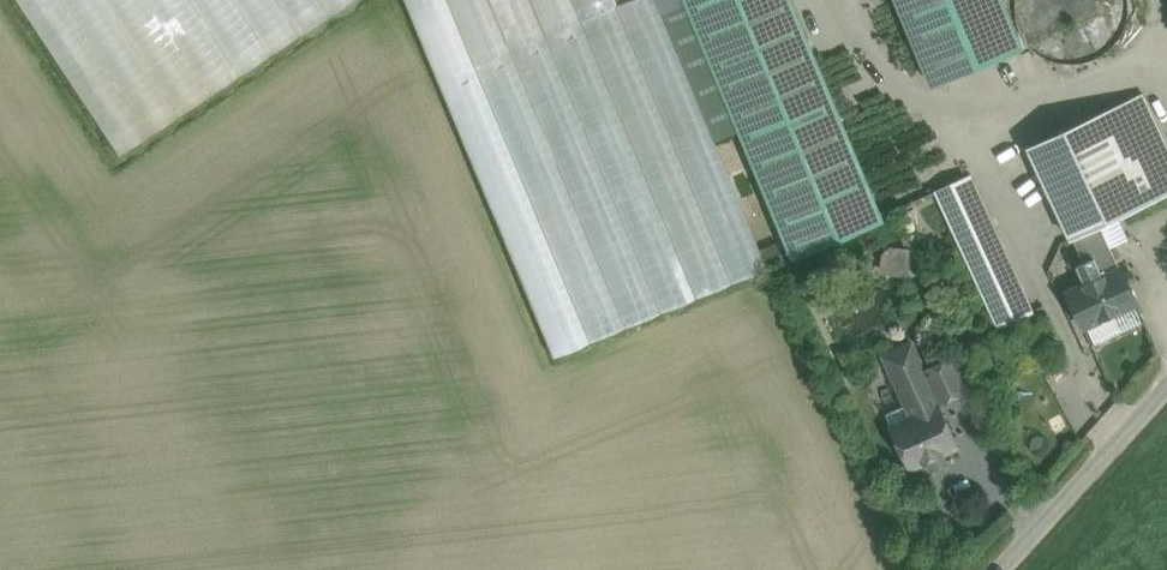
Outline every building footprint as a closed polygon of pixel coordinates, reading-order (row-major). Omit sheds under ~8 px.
[(120,152),(349,0),(19,0),(120,152)] [(557,358),(766,269),(656,0),(630,0),(618,5),(615,0),(406,0),(557,358)] [(792,0),(685,0),(794,259),(882,221),(792,0)] [(1003,0),(895,0),(929,82),(1021,44),(1003,0)] [(1118,40),(1126,25),(1129,8),(1128,0),(1015,0),(1014,3),(1016,20),(1022,35),(1032,48),(1045,57),(1060,63),(1076,64),(1092,60),(1106,52),(1118,40)] [(1029,149),(1071,238),(1072,238),(1098,225),(1166,193),(1166,147),(1143,95),(1029,149)] [(970,175),(935,192),(998,329),(1033,312),(970,175)] [(1098,225),(1072,238),(1092,281),(1118,269),(1098,225)] [(910,247),(885,246),(884,273),(909,274),(910,247)] [(1067,293),(1083,328),(1136,303),(1120,268),(1118,269),(1092,281),(1067,293)] [(921,371),(924,370),(912,343),(883,356),(910,416),(936,404),(921,371)] [(969,391),(953,356),(924,370),(921,371),(936,404),(938,403),(939,404),(969,391)] [(888,426),(909,471),(959,448),(939,404),(938,403),(936,404),(910,416),(888,426)]
